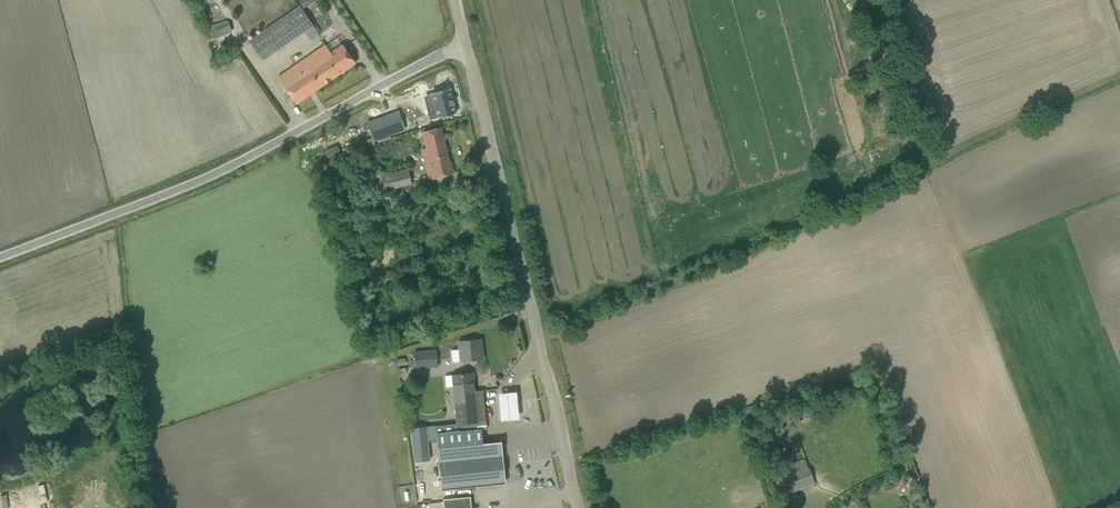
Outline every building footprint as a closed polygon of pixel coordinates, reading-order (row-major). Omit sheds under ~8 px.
[(298,1),(303,9),(309,5),(306,0),(299,0),(298,1)] [(250,41),(262,59),(304,31),(310,40),(319,34),(300,7),(250,41)] [(204,19),(212,40),(231,34),(223,13),(204,19)] [(326,45),(279,78),(296,103),(355,63),(343,45),(342,46),(336,38),(326,45)] [(435,109),(428,111),(430,119),(437,117),(437,118),(456,113),(450,88),(431,93),(431,94),(435,109)] [(367,123),(374,141),(405,130),(399,111),(367,123)] [(426,148),(421,149),(427,170),(433,169),(435,178),(436,178),(437,179),(443,178),(443,176),(452,174),(452,172),(453,171),(452,167),(450,167),(440,127),(430,130),(422,132),(426,148)] [(405,170),(362,181),(366,196),(409,185),(412,184),(408,169),(405,170)] [(459,341),(461,361),(483,359),(481,339),(459,341)] [(436,349),(414,352),(415,370),(438,367),(436,349)] [(436,439),(441,489),(503,483),(499,442),(482,444),(481,430),(486,430),(482,390),(473,391),(471,373),(451,375),(456,423),(411,427),(412,441),(422,441),(436,439)] [(519,422),(516,394),(498,396),(501,424),(519,422)] [(794,472),(777,478),(783,495),(815,484),(809,467),(807,467),(804,459),(791,463),(794,472)] [(763,468),(760,469),(763,478),(772,474),(768,463),(766,464),(765,462),(761,463),(763,468)] [(905,474),(902,481),(912,486),(915,480),(915,475),(910,473),(905,474)] [(443,507),(470,507),(469,497),(442,499),(443,507)]
